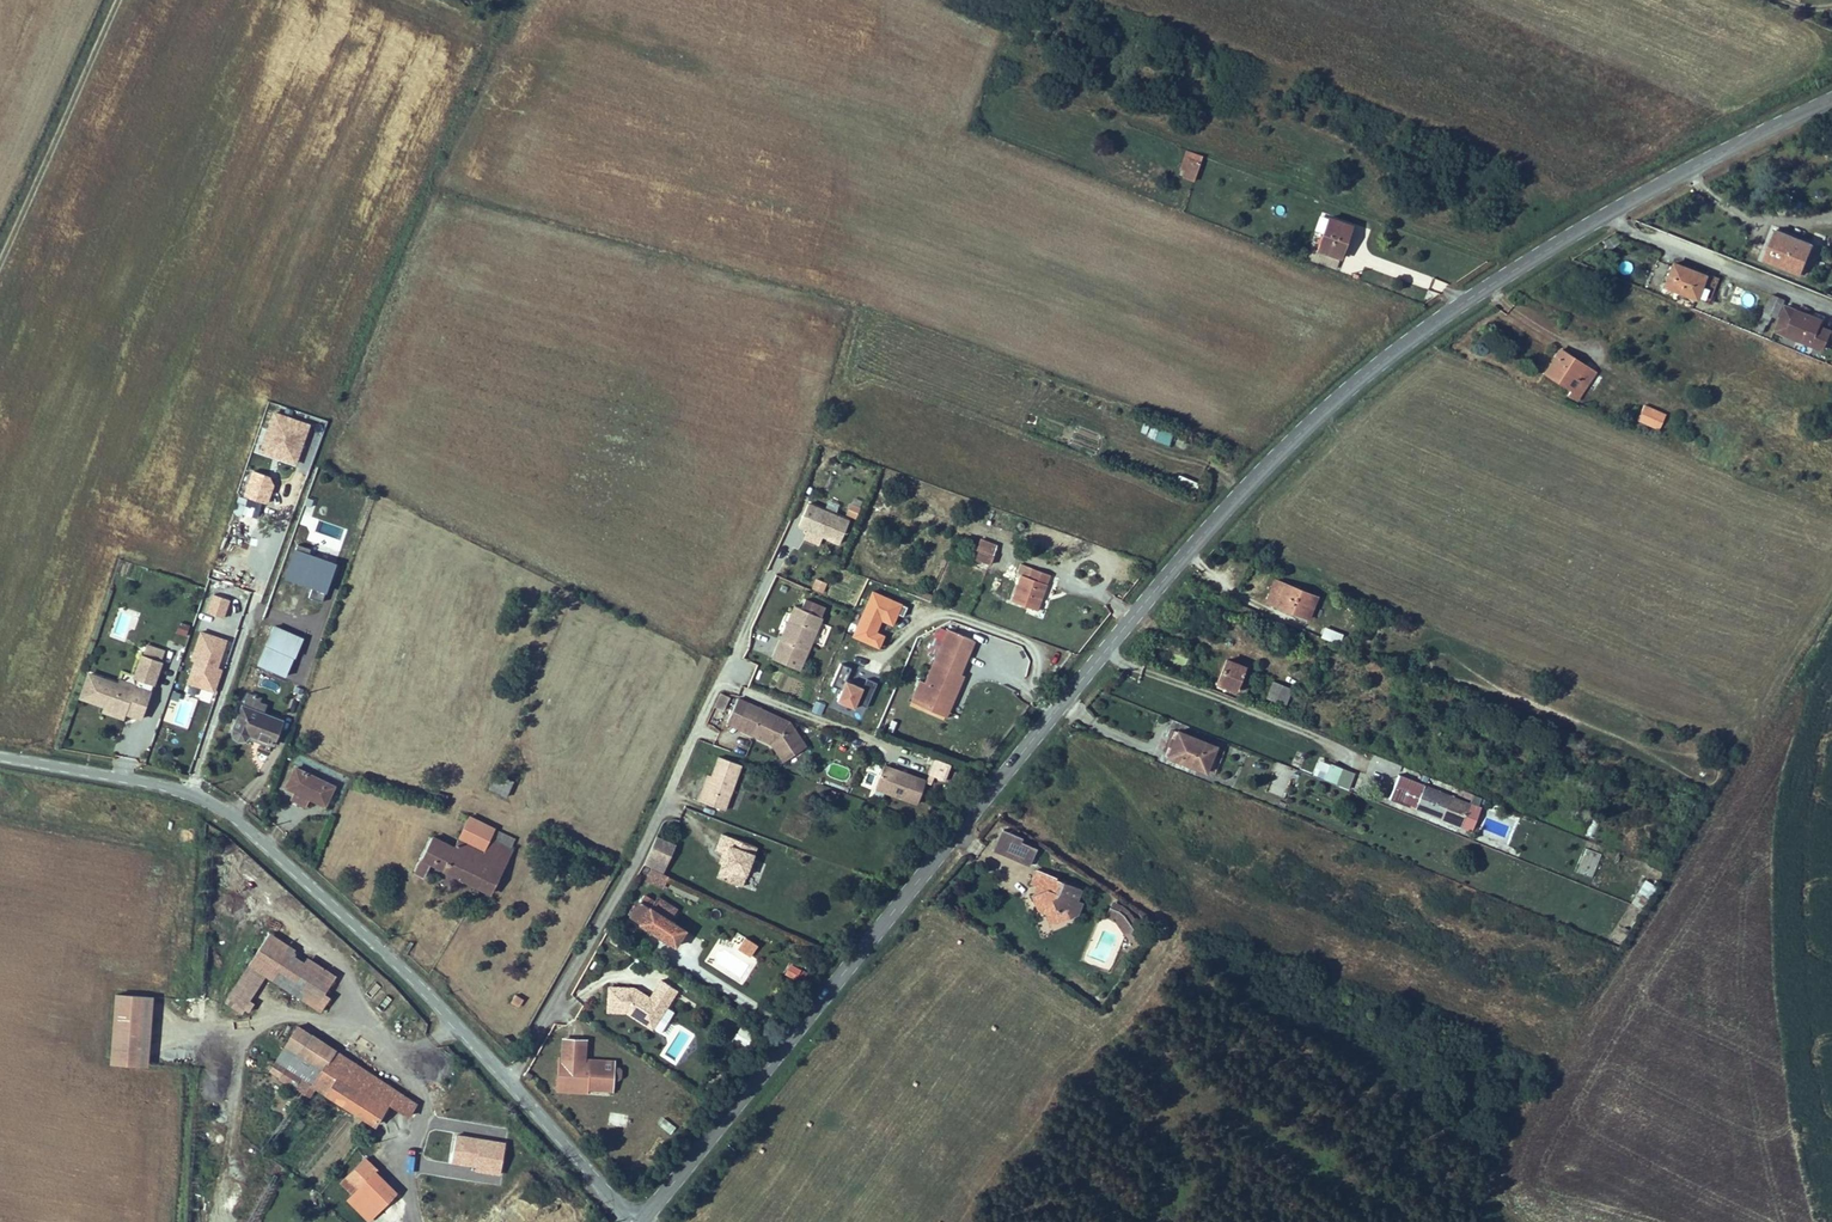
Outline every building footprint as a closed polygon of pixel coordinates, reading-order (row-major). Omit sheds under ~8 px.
[(1203,157),(1187,151),(1180,171),(1185,173),(1183,179),(1194,183),(1203,157)] [(1314,231),(1320,233),(1326,218),(1320,216),(1314,231)] [(1330,220),(1318,252),(1341,260),(1353,229),(1330,220)] [(1774,227),(1761,259),(1797,274),(1810,243),(1774,227)] [(1619,271),(1630,273),(1632,263),(1621,261),(1619,271)] [(1671,266),(1662,287),(1691,300),(1700,278),(1671,266)] [(1767,295),(1761,311),(1777,318),(1782,307),(1785,301),(1767,295)] [(1795,313),(1782,307),(1777,318),(1761,311),(1753,331),(1759,334),(1766,317),(1776,321),(1771,332),(1784,337),(1795,313)] [(1795,313),(1784,337),(1820,351),(1827,333),(1815,329),(1818,322),(1795,313)] [(1561,354),(1544,374),(1571,392),(1576,395),(1591,375),(1561,354)] [(1594,377),(1591,375),(1576,395),(1571,392),(1568,398),(1577,403),(1594,377)] [(1666,415),(1646,404),(1643,410),(1663,421),(1666,415)] [(1643,410),(1637,418),(1657,429),(1663,421),(1643,410)] [(312,425),(275,413),(262,452),(299,464),(312,425)] [(1150,425),(1146,438),(1168,446),(1173,433),(1150,425)] [(270,479),(254,474),(247,497),(268,504),(273,486),(275,481),(270,479)] [(1177,477),(1176,485),(1196,489),(1197,481),(1177,477)] [(243,516),(248,501),(240,498),(235,513),(243,516)] [(836,512),(839,503),(827,500),(824,509),(836,512)] [(839,543),(849,521),(808,503),(798,525),(808,529),(804,538),(819,544),(823,536),(839,543)] [(855,518),(859,508),(851,505),(847,514),(851,516),(855,518)] [(982,542),(978,552),(993,558),(997,548),(982,542)] [(312,551),(298,546),(286,579),(327,594),(337,566),(310,556),(312,551)] [(244,559),(240,566),(252,572),(256,565),(244,559)] [(1010,601),(1035,611),(1048,575),(1019,564),(1016,572),(1020,574),(1010,601)] [(824,594),(827,585),(817,582),(814,590),(824,594)] [(1274,582),(1266,603),(1311,621),(1319,599),(1274,582)] [(905,607),(875,593),(855,637),(879,648),(883,637),(876,634),(878,629),(886,632),(889,624),(881,621),(884,616),(893,620),(895,615),(901,618),(905,607)] [(231,601),(214,595),(207,614),(225,620),(231,601)] [(805,601),(801,611),(794,608),(789,620),(785,629),(771,660),(798,673),(822,620),(821,620),(825,610),(805,601)] [(191,626),(181,623),(176,635),(187,639),(191,626)] [(286,677),(302,638),(276,627),(260,666),(286,677)] [(949,632),(927,684),(920,680),(911,703),(918,707),(946,718),(964,675),(959,672),(972,641),(949,632)] [(210,693),(228,641),(205,633),(188,685),(210,693)] [(1349,639),(1332,633),(1328,642),(1346,649),(1349,639)] [(141,719),(145,708),(149,697),(154,680),(158,681),(164,664),(162,663),(166,652),(148,646),(144,657),(142,656),(134,679),(137,680),(135,687),(120,682),(118,686),(88,675),(80,699),(105,707),(106,706),(126,713),(128,708),(134,710),(132,717),(141,719)] [(1221,660),(1211,681),(1230,690),(1230,693),(1239,696),(1249,675),(1239,671),(1241,667),(1221,660)] [(850,670),(840,666),(832,685),(843,690),(838,702),(856,710),(858,704),(866,708),(876,685),(865,681),(861,690),(845,683),(850,670)] [(1269,684),(1262,700),(1283,708),(1289,691),(1269,684)] [(718,693),(712,706),(720,710),(726,696),(718,693)] [(234,737),(236,740),(239,742),(242,742),(247,741),(250,739),(275,748),(286,722),(265,714),(268,706),(261,703),(263,700),(248,694),(233,732),(234,737)] [(724,723),(739,729),(770,742),(782,759),(804,744),(800,739),(787,720),(735,698),(731,707),(724,723)] [(106,706),(105,707),(103,713),(124,720),(126,714),(132,717),(134,710),(128,708),(126,713),(106,706)] [(1180,734),(1171,755),(1186,760),(1184,764),(1208,774),(1218,750),(1180,734)] [(1231,755),(1218,750),(1208,774),(1220,779),(1231,755)] [(1292,765),(1299,768),(1304,758),(1296,755),(1292,765)] [(705,775),(700,789),(696,800),(723,810),(724,807),(731,788),(739,765),(716,757),(709,777),(705,775)] [(952,766),(934,759),(928,774),(945,781),(952,766)] [(1276,764),(1267,793),(1285,798),(1294,769),(1276,764)] [(1330,766),(1325,779),(1350,789),(1355,776),(1330,766)] [(295,767),(285,787),(295,793),(290,801),(306,809),(310,801),(324,808),(335,787),(295,767)] [(884,769),(880,781),(876,791),(885,795),(918,806),(926,784),(906,777),(903,775),(884,769)] [(1403,777),(1394,800),(1418,810),(1426,786),(1403,777)] [(504,802),(511,786),(496,779),(489,794),(504,802)] [(1447,795),(1426,786),(1418,810),(1437,818),(1447,795)] [(445,806),(447,799),(428,795),(427,802),(445,806)] [(1480,808),(1447,795),(1437,818),(1471,831),(1480,808)] [(487,896),(502,868),(486,860),(494,845),(499,834),(470,819),(454,849),(437,841),(419,879),(428,883),(435,870),(487,896)] [(751,857),(756,845),(721,831),(714,850),(721,852),(718,861),(722,862),(717,875),(741,884),(751,857)] [(1027,846),(1009,840),(1011,836),(1002,832),(993,854),(1003,858),(1021,864),(1027,846)] [(654,838),(643,865),(663,873),(673,846),(654,838)] [(502,868),(509,853),(494,845),(486,860),(502,868)] [(1601,854),(1585,848),(1578,870),(1593,875),(1601,854)] [(645,882),(661,889),(666,878),(650,871),(645,882)] [(1073,919),(1079,907),(1073,905),(1077,895),(1053,883),(1054,879),(1034,871),(1028,886),(1036,890),(1035,895),(1028,897),(1033,908),(1040,906),(1046,920),(1058,925),(1065,922),(1067,917),(1073,919)] [(629,920),(675,948),(685,933),(669,922),(676,911),(656,899),(654,904),(643,897),(629,920)] [(1120,913),(1109,909),(1106,918),(1115,921),(1124,933),(1131,928),(1120,913)] [(268,974),(314,1005),(325,1012),(334,998),(329,994),(340,977),(332,972),(289,943),(287,942),(273,931),(233,990),(227,999),(244,1010),(250,1002),(249,1001),(268,974)] [(746,939),(740,951),(752,957),(758,946),(746,939)] [(807,973),(790,967),(787,976),(803,983),(807,973)] [(650,1032),(658,1021),(676,993),(660,983),(649,1001),(641,996),(638,994),(633,991),(608,989),(606,1014),(625,1015),(650,1032)] [(524,999),(517,995),(510,1005),(517,1009),(524,999)] [(114,1064),(147,1067),(152,999),(119,996),(114,1064)] [(268,1073),(278,1079),(313,1100),(320,1091),(372,1124),(387,1104),(409,1116),(415,1105),(308,1033),(297,1026),(287,1042),(277,1059),(268,1073)] [(612,1083),(619,1084),(621,1081),(622,1073),(620,1070),(613,1069),(614,1066),(584,1063),(586,1043),(565,1041),(563,1062),(560,1062),(558,1091),(581,1093),(581,1089),(588,1089),(591,1092),(596,1093),(600,1091),(612,1092),(612,1087),(612,1083)] [(625,1127),(627,1116),(615,1113),(612,1125),(625,1127)] [(677,1128),(664,1116),(657,1124),(670,1136),(677,1128)] [(505,1143),(456,1137),(452,1165),(474,1168),(474,1173),(501,1176),(505,1143)] [(347,1201),(369,1221),(375,1221),(401,1196),(377,1173),(379,1171),(367,1160),(341,1186),(352,1197),(347,1201)]
